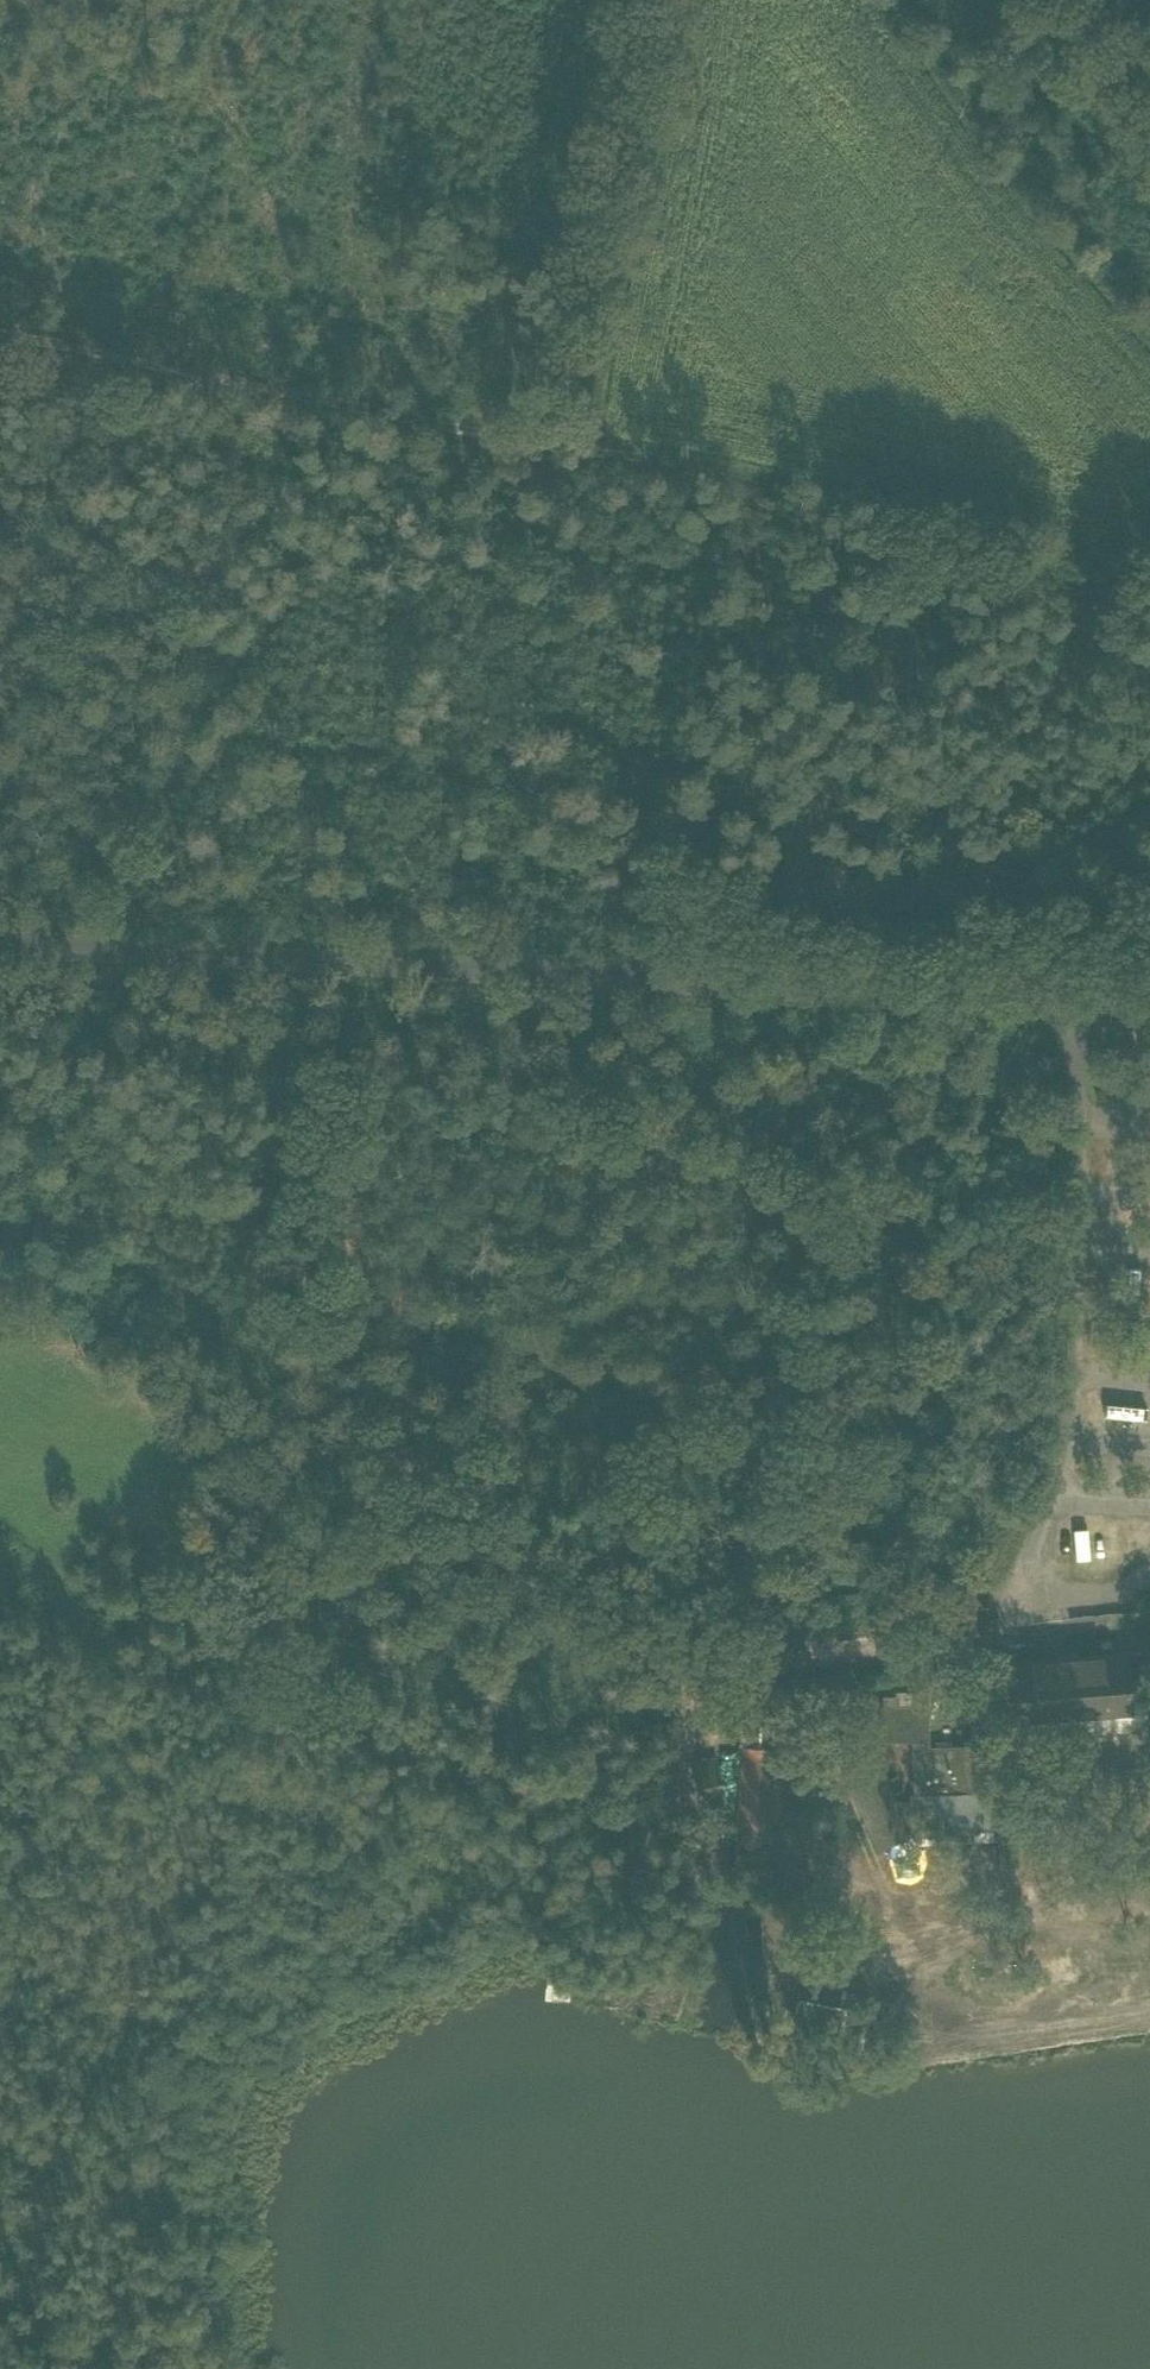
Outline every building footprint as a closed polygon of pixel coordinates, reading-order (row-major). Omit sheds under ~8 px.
[(1004,1665),(1009,1723),(1054,1720),(1133,1713),(1127,1655),(1004,1665)] [(761,1721),(761,1723),(779,1722),(821,1719),(856,1716),(853,1677),(819,1679),(819,1683),(758,1688),(757,1688),(757,1689),(760,1722),(761,1721)] [(868,1741),(890,1741),(890,1709),(861,1727),(868,1741)] [(890,1741),(928,1742),(928,1710),(890,1709),(890,1741)] [(842,1748),(887,1848),(912,1838),(910,1834),(896,1803),(868,1741),(861,1727),(856,1716),(821,1719),(835,1751),(842,1748)] [(761,1723),(759,1750),(743,1749),(737,1846),(770,1848),(776,1758),(779,1722),(761,1723)] [(993,1831),(991,1794),(989,1746),(912,1749),(914,1797),(916,1797),(916,1802),(896,1803),(910,1834),(923,1833),(993,1831)] [(842,1748),(835,1751),(881,1851),(887,1848),(842,1748)] [(1001,1839),(1002,1862),(1019,1861),(1019,1839),(1001,1839)]
